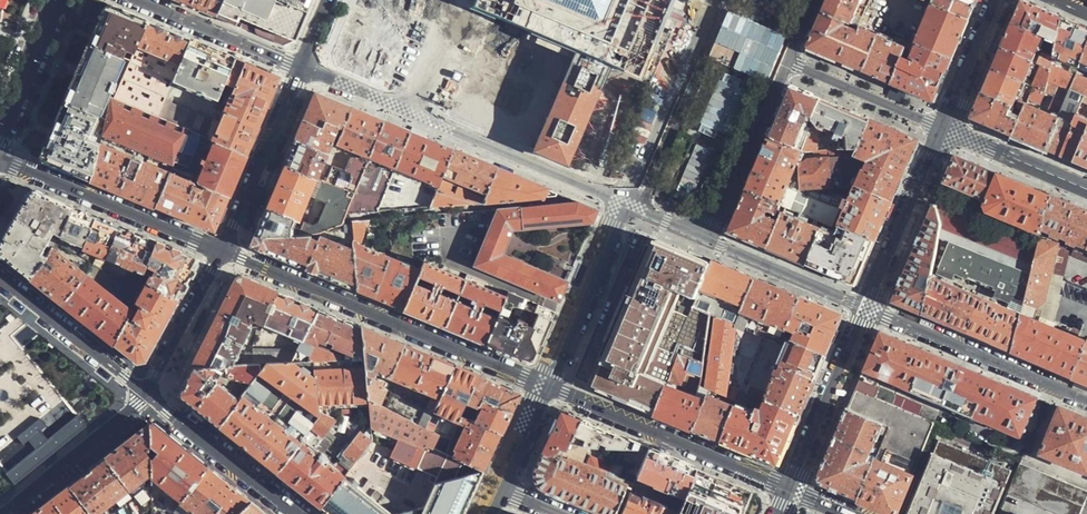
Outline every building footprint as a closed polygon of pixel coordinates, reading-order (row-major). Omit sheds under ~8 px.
[(215,16),(222,0),(176,0),(190,6),(215,16)] [(307,13),(304,12),(286,4),(285,6),(270,0),(222,0),(215,16),(235,25),(236,22),(238,18),(274,33),(271,41),(281,46),(296,40),(307,13)] [(562,161),(566,163),(609,63),(638,75),(670,0),(475,0),(473,6),(604,61),(562,161)] [(823,13),(848,24),(852,25),(855,24),(860,23),(870,0),(829,0),(823,13)] [(969,20),(977,1),(977,0),(935,0),(933,4),(969,20)] [(1022,1),(1012,24),(1044,37),(1058,42),(1063,18),(1041,9),(1022,1)] [(964,32),(969,20),(933,4),(915,45),(917,46),(952,59),(964,32)] [(147,23),(121,12),(119,14),(118,12),(114,10),(112,10),(108,10),(106,11),(105,13),(104,15),(104,18),(103,21),(101,21),(93,38),(91,45),(122,60),(126,52),(133,55),(147,23)] [(839,61),(864,72),(878,36),(860,28),(858,32),(847,27),(848,24),(823,13),(807,48),(839,61)] [(1063,18),(1058,42),(1055,58),(1079,69),(1086,49),(1086,29),(1078,25),(1063,18)] [(156,27),(147,23),(133,55),(118,91),(116,95),(114,100),(157,118),(165,101),(173,81),(190,41),(180,36),(156,27)] [(1007,37),(1002,48),(1033,61),(1037,53),(1044,37),(1012,24),(1007,37)] [(873,76),(892,84),(903,57),(907,48),(878,36),(864,72),(873,76)] [(212,50),(190,41),(173,81),(218,100),(225,82),(234,59),(212,50)] [(122,60),(91,45),(78,72),(65,104),(72,107),(97,118),(108,92),(116,95),(118,91),(116,90),(117,86),(112,84),(122,60)] [(946,73),(952,59),(917,46),(910,61),(903,57),(892,84),(934,102),(946,73)] [(997,59),(993,69),(1034,86),(1045,91),(1048,82),(1051,69),(1033,61),(1002,48),(997,59)] [(1037,53),(1033,61),(1051,69),(1052,66),(1055,58),(1040,51),(1040,54),(1037,53)] [(240,61),(234,59),(225,82),(235,86),(245,64),(240,61)] [(279,78),(245,64),(235,86),(225,109),(221,107),(220,111),(223,112),(221,119),(214,116),(213,120),(205,138),(211,140),(214,142),(246,155),(262,117),(279,78)] [(1048,82),(1070,91),(1076,76),(1052,66),(1051,69),(1048,82)] [(998,100),(1023,111),(1026,104),(1029,99),(1034,86),(993,69),(986,85),(983,94),(998,100)] [(1085,97),(1086,98),(1086,80),(1076,76),(1070,91),(1085,97)] [(1029,142),(1047,150),(1070,91),(1048,82),(1045,91),(1053,94),(1048,108),(1055,111),(1053,115),(1026,104),(1023,111),(1013,135),(1029,142)] [(782,109),(771,136),(801,149),(809,130),(804,129),(808,121),(812,123),(823,99),(792,86),(782,109)] [(1045,91),(1034,86),(1029,99),(1039,103),(1045,91)] [(1054,153),(1061,155),(1082,103),(1085,97),(1070,91),(1047,150),(1054,153)] [(305,115),(295,139),(332,156),(338,145),(336,144),(352,108),(314,93),(305,115)] [(973,118),(1013,135),(1023,111),(998,100),(983,94),(973,118)] [(1074,161),(1086,129),(1086,98),(1085,97),(1082,103),(1061,155),(1066,157),(1074,161)] [(110,98),(102,137),(173,165),(187,130),(157,118),(114,100),(110,98)] [(854,158),(871,120),(847,110),(823,99),(812,123),(809,130),(801,149),(804,151),(814,150),(818,150),(821,141),(818,141),(821,129),(844,138),(840,146),(829,147),(829,149),(830,160),(854,158)] [(165,101),(157,118),(187,130),(205,138),(213,120),(165,101)] [(41,159),(91,180),(100,146),(87,141),(97,118),(72,107),(65,104),(53,132),(41,159)] [(368,115),(352,108),(336,144),(338,145),(369,157),(384,122),(368,115)] [(614,159),(629,122),(616,117),(604,146),(614,159)] [(857,189),(892,202),(905,173),(919,140),(871,120),(854,158),(830,160),(831,191),(850,190),(852,186),(857,189)] [(397,127),(384,122),(369,157),(367,162),(354,194),(345,215),(377,212),(409,132),(397,127)] [(1074,161),(1086,167),(1086,129),(1074,161)] [(187,130),(173,165),(172,167),(185,172),(196,146),(207,150),(211,140),(205,138),(187,130)] [(430,141),(409,132),(377,212),(431,208),(437,191),(424,186),(420,196),(403,189),(407,179),(409,180),(410,175),(438,186),(452,149),(430,141)] [(692,139),(680,134),(672,154),(684,159),(692,139)] [(757,167),(747,190),(781,205),(797,168),(798,168),(799,192),(831,191),(830,160),(829,149),(818,150),(814,150),(813,157),(808,159),(802,162),(800,160),(804,151),(801,149),(771,136),(760,159),(757,167)] [(293,144),(284,165),(322,181),(332,156),(295,139),(293,144)] [(236,177),(246,155),(214,142),(197,180),(198,184),(203,187),(228,197),(236,177)] [(142,200),(156,206),(169,174),(100,146),(91,180),(105,185),(142,200)] [(474,159),(452,149),(438,186),(437,191),(431,208),(484,203),(497,169),(474,159)] [(957,157),(946,182),(962,189),(960,194),(986,205),(1000,175),(979,166),(957,157)] [(325,182),(354,194),(367,162),(357,158),(350,159),(344,172),(332,167),(325,182)] [(276,185),(266,208),(298,222),(308,197),(325,204),(317,223),(312,227),(304,223),(297,237),(311,237),(340,226),(345,215),(354,194),(325,182),(322,181),(284,165),(276,185)] [(797,168),(781,205),(801,213),(809,217),(834,228),(841,212),(846,201),(847,198),(833,197),(832,196),(831,191),(799,192),(798,168),(797,168)] [(524,180),(497,169),(484,203),(556,197),(557,194),(524,180)] [(214,232),(228,197),(203,187),(202,189),(193,185),(193,183),(170,173),(169,174),(156,206),(187,220),(214,232)] [(1045,194),(1000,175),(986,205),(985,206),(989,212),(1043,233),(1044,230),(1052,197),(1045,194)] [(940,195),(937,203),(939,211),(952,216),(960,194),(962,189),(946,182),(940,195)] [(885,220),(892,202),(857,189),(850,203),(846,201),(841,212),(846,214),(840,226),(876,241),(885,220)] [(761,245),(768,249),(783,212),(778,210),(781,205),(747,190),(730,232),(761,245)] [(72,207),(44,195),(42,196),(39,193),(36,192),(34,192),(31,193),(28,195),(26,198),(25,202),(23,202),(14,219),(5,236),(5,239),(2,242),(0,245),(0,253),(4,256),(9,257),(9,260),(32,279),(46,259),(41,256),(45,248),(51,251),(53,249),(58,242),(53,239),(57,234),(61,236),(72,207)] [(1052,197),(1044,230),(1086,248),(1086,212),(1076,208),(1052,197)] [(511,230),(592,223),(597,210),(588,206),(577,202),(497,208),(473,266),(547,297),(559,302),(567,282),(502,254),(511,230)] [(895,302),(924,314),(932,278),(933,273),(942,225),(939,211),(937,203),(910,268),(895,302)] [(85,212),(72,207),(61,236),(84,245),(95,216),(85,212)] [(261,220),(255,236),(292,237),(298,222),(266,208),(261,220)] [(1009,307),(1023,313),(1034,272),(1039,249),(952,216),(939,211),(942,225),(933,273),(953,281),(956,274),(998,291),(996,297),(1011,303),(1009,307)] [(788,257),(807,265),(823,229),(807,222),(809,217),(801,213),(798,218),(783,212),(768,249),(788,257)] [(437,214),(386,218),(389,247),(423,251),(425,258),(445,266),(444,249),(441,250),(437,214)] [(107,221),(95,216),(84,245),(83,246),(106,256),(118,226),(107,221)] [(118,226),(106,256),(145,272),(148,264),(156,241),(137,233),(118,226)] [(867,262),(876,241),(840,226),(836,235),(823,229),(807,265),(856,286),(867,262)] [(361,293),(374,298),(388,256),(356,244),(358,236),(357,227),(349,227),(352,251),(356,291),(361,293)] [(291,264),(356,291),(352,251),(318,237),(317,240),(315,239),(314,242),(309,240),(311,237),(297,237),(292,237),(255,236),(250,246),(291,264)] [(1042,239),(1039,249),(1034,272),(1051,278),(1059,245),(1042,239)] [(151,275),(148,281),(178,298),(188,282),(199,261),(197,258),(176,250),(156,241),(148,264),(156,268),(154,274),(151,275)] [(652,412),(656,413),(677,356),(655,348),(678,293),(681,294),(664,336),(672,339),(690,297),(694,299),(711,264),(686,254),(655,241),(652,247),(646,244),(602,347),(598,356),(604,359),(593,384),(594,388),(621,400),(651,413),(652,412)] [(86,274),(53,249),(51,251),(46,259),(32,279),(47,290),(65,304),(86,274)] [(388,305),(403,311),(420,269),(388,256),(374,298),(388,305)] [(734,270),(712,260),(711,264),(694,299),(691,307),(708,315),(737,327),(755,279),(734,270)] [(429,321),(444,328),(465,281),(422,263),(420,269),(403,311),(429,321)] [(1034,272),(1023,313),(1041,319),(1051,278),(1034,272)] [(134,311),(86,274),(65,304),(89,323),(115,344),(130,317),(134,311)] [(470,339),(486,345),(491,333),(507,292),(467,275),(465,281),(444,328),(470,339)] [(229,292),(219,312),(247,327),(248,323),(258,323),(265,327),(278,292),(240,276),(237,276),(229,292)] [(941,322),(963,331),(978,296),(932,278),(924,314),(941,322)] [(787,331),(801,298),(786,292),(767,284),(755,279),(737,327),(769,341),(775,326),(787,331)] [(130,317),(115,344),(138,362),(145,361),(162,329),(178,298),(148,281),(137,301),(137,305),(140,306),(134,319),(130,317)] [(297,299),(278,292),(265,327),(297,341),(292,352),(253,351),(252,357),(250,366),(265,366),(290,366),(318,308),(297,299)] [(545,335),(554,312),(542,307),(538,305),(535,310),(524,306),(526,300),(507,292),(491,333),(486,345),(502,352),(529,363),(533,362),(545,335)] [(1003,348),(1013,352),(1023,313),(1009,307),(978,296),(963,331),(1003,348)] [(792,343),(826,357),(834,338),(843,316),(822,307),(801,298),(787,331),(786,334),(788,335),(789,332),(796,334),(792,343)] [(365,360),(362,327),(337,317),(318,308),(290,366),(318,364),(357,360),(365,360)] [(247,327),(219,312),(206,338),(192,366),(231,366),(250,329),(247,327)] [(1073,377),(1086,345),(1086,343),(1077,339),(1079,334),(1072,331),(1070,336),(1040,324),(1041,319),(1023,313),(1013,352),(1042,364),(1073,377)] [(697,386),(711,391),(714,393),(736,401),(741,391),(730,386),(737,327),(708,315),(704,343),(711,344),(707,373),(700,372),(699,377),(697,386)] [(786,334),(787,331),(775,326),(769,341),(750,386),(767,393),(788,341),(784,339),(786,334)] [(391,377),(404,345),(384,336),(362,327),(365,360),(365,368),(368,396),(388,406),(393,394),(386,391),(387,389),(381,386),(384,381),(377,378),(379,372),(391,377)] [(874,352),(857,391),(889,404),(893,393),(878,386),(881,378),(1023,438),(1040,398),(996,380),(932,353),(882,332),(874,352)] [(820,371),(826,357),(792,343),(782,369),(815,382),(820,371)] [(440,399),(455,366),(426,354),(404,345),(391,377),(440,399)] [(1073,377),(1086,383),(1086,345),(1073,377)] [(674,423),(694,431),(711,391),(697,386),(694,397),(673,389),(675,384),(680,385),(686,371),(699,377),(700,372),(701,362),(678,353),(677,356),(656,413),(655,415),(674,423)] [(250,366),(252,357),(244,356),(241,366),(250,366)] [(320,415),(306,432),(318,442),(335,419),(338,402),(368,402),(368,396),(365,368),(358,368),(357,360),(318,364),(320,415)] [(239,400),(218,426),(239,443),(275,472),(306,432),(320,415),(318,364),(290,366),(265,366),(253,381),(239,400)] [(231,366),(192,366),(178,394),(197,410),(218,426),(239,400),(220,384),(219,382),(224,374),(234,379),(253,381),(265,366),(250,366),(241,366),(231,366)] [(461,414),(479,376),(468,372),(455,366),(440,399),(435,411),(443,415),(436,431),(449,439),(461,414)] [(801,416),(815,382),(782,369),(771,394),(767,393),(763,400),(801,416)] [(486,401),(510,412),(519,394),(500,386),(479,376),(461,414),(469,418),(476,405),(482,408),(486,401)] [(756,397),(763,400),(767,393),(750,386),(746,395),(755,399),(756,397)] [(715,440),(722,443),(737,407),(712,397),(714,393),(711,391),(694,431),(715,440)] [(857,391),(849,409),(891,427),(899,408),(889,404),(857,391)] [(893,393),(889,404),(899,408),(919,416),(922,406),(893,393)] [(393,394),(388,406),(428,427),(434,412),(393,394)] [(321,507),(329,513),(463,513),(471,496),(483,471),(453,456),(444,452),(449,439),(436,431),(428,427),(388,406),(368,396),(368,402),(369,418),(370,427),(424,449),(415,467),(429,473),(428,475),(430,480),(433,482),(422,503),(391,512),(385,508),(390,501),(374,489),(369,495),(344,476),(321,507)] [(790,442),(801,416),(763,400),(763,402),(767,403),(763,412),(757,410),(755,414),(737,407),(722,443),(743,452),(779,467),(790,442)] [(470,419),(501,432),(507,418),(510,412),(486,401),(482,408),(476,405),(469,418),(470,419)] [(922,406),(919,416),(934,422),(938,413),(922,406)] [(860,500),(869,504),(894,513),(902,513),(939,424),(934,422),(919,416),(899,408),(891,427),(888,436),(875,465),(860,500)] [(1062,408),(1042,454),(1086,473),(1086,418),(1062,408)] [(841,493),(860,500),(875,465),(870,463),(882,433),(888,436),(891,427),(849,409),(842,425),(821,475),(820,477),(820,479),(820,481),(821,483),(822,484),(824,485),(841,493)] [(562,453),(577,418),(559,410),(551,429),(540,453),(562,453)] [(35,450),(5,474),(13,483),(84,425),(76,416),(48,440),(42,432),(46,428),(39,419),(17,438),(24,446),(29,442),(35,450)] [(338,459),(350,468),(371,438),(370,427),(369,418),(338,459)] [(641,448),(643,445),(611,432),(577,418),(562,453),(565,453),(569,447),(588,447),(641,448)] [(453,456),(483,471),(492,450),(501,432),(470,419),(453,456)] [(150,480),(150,425),(123,445),(102,461),(127,496),(150,480)] [(209,469),(186,451),(150,425),(150,480),(170,494),(165,501),(150,493),(150,509),(150,513),(170,513),(209,469)] [(306,432),(275,472),(310,499),(321,507),(344,476),(350,468),(338,459),(331,466),(328,463),(329,461),(326,459),(327,458),(323,453),(326,449),(318,442),(306,432)] [(1012,471),(940,441),(909,513),(994,513),(1012,471)] [(588,447),(569,447),(565,453),(562,453),(540,453),(534,466),(532,472),(533,476),(534,480),(536,485),(540,489),(570,501),(602,513),(613,513),(625,485),(605,476),(610,465),(591,456),(586,466),(581,463),(588,447)] [(684,496),(696,468),(672,458),(648,448),(635,477),(654,484),(653,485),(673,494),(674,492),(684,496)] [(69,485),(89,513),(100,513),(127,496),(102,461),(86,473),(69,485)] [(1021,463),(1009,492),(1062,513),(1086,513),(1086,491),(1021,463)] [(752,491),(728,481),(696,468),(684,496),(677,513),(742,513),(752,491)] [(251,503),(231,486),(209,469),(170,513),(237,513),(251,503)] [(69,485),(42,507),(32,513),(89,513),(69,485)] [(619,513),(675,513),(676,511),(668,508),(668,505),(648,498),(646,500),(628,492),(619,513)] [(251,503),(237,513),(265,513),(251,503)]
